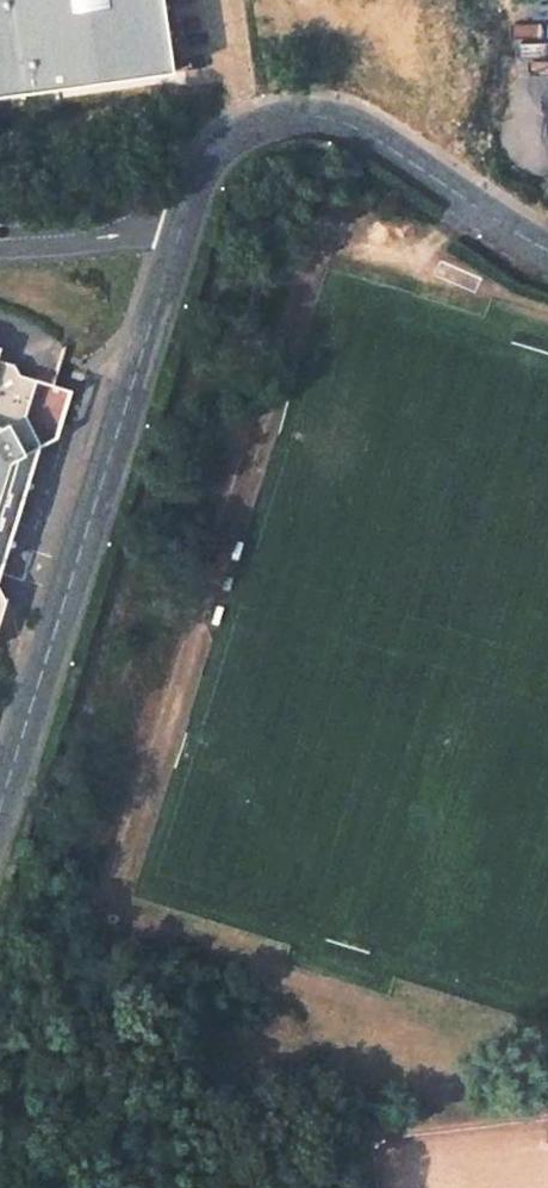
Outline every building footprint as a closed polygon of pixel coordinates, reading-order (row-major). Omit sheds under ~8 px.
[(168,74),(157,0),(0,0),(0,98),(168,74)] [(68,390),(62,388),(16,374),(14,382),(0,378),(0,505),(3,506),(7,493),(3,492),(13,458),(34,448),(52,438),(68,390)] [(34,448),(13,458),(3,492),(7,493),(3,506),(0,505),(0,559),(34,448)]
